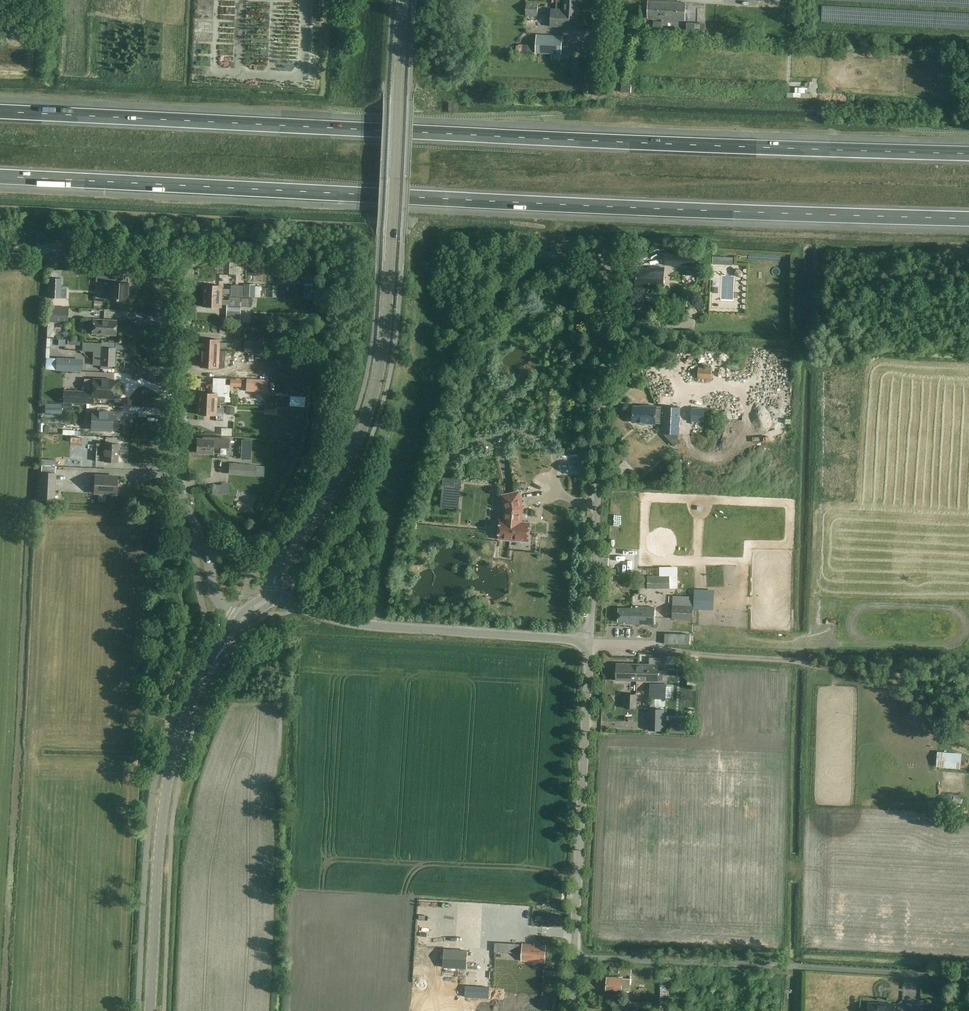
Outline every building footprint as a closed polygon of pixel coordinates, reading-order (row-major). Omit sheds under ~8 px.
[(685,2),(648,1),(647,19),(685,20),(685,2)] [(526,2),(525,16),(538,17),(539,3),(526,2)] [(577,4),(556,3),(556,9),(551,9),(550,26),(570,27),(571,18),(577,18),(577,4)] [(561,54),(562,36),(537,35),(536,53),(561,54)] [(697,253),(664,252),(664,265),(697,267),(697,253)] [(247,285),(248,263),(239,263),(238,285),(247,285)] [(636,269),(635,287),(654,287),(654,289),(663,289),(664,268),(650,267),(650,269),(636,269)] [(108,300),(128,301),(129,283),(125,283),(119,282),(119,276),(96,275),(96,282),(109,282),(108,300)] [(229,294),(230,289),(222,288),(222,285),(204,285),(203,296),(222,296),(222,293),(229,294)] [(242,296),(243,285),(231,285),(230,296),(242,296)] [(222,299),(222,296),(203,296),(203,306),(221,307),(221,305),(229,305),(229,300),(222,299)] [(226,314),(240,314),(241,298),(228,297),(228,299),(229,299),(229,305),(227,305),(226,314)] [(48,306),(48,319),(68,320),(68,308),(48,306)] [(116,335),(117,320),(93,319),(92,334),(116,335)] [(262,338),(262,353),(270,354),(270,339),(262,338)] [(201,350),(219,350),(219,347),(227,347),(227,342),(219,342),(220,340),(201,339),(201,350)] [(262,352),(262,342),(244,341),(244,351),(262,352)] [(110,368),(110,366),(114,366),(115,348),(115,342),(102,342),(101,348),(99,347),(99,343),(87,343),(83,343),(82,351),(87,351),(93,352),(92,365),(101,366),(101,368),(110,368)] [(219,350),(201,350),(200,360),(219,361),(219,358),(226,359),(226,354),(219,353),(219,350)] [(47,357),(47,368),(56,368),(56,357),(47,357)] [(57,359),(56,371),(81,372),(82,360),(57,359)] [(699,367),(698,379),(711,380),(712,368),(699,367)] [(248,369),(235,369),(235,376),(248,377),(248,369)] [(225,386),(225,378),(213,378),(212,385),(225,386)] [(63,390),(62,402),(92,403),(93,397),(113,399),(114,380),(93,379),(92,392),(63,390)] [(198,404),(217,404),(217,401),(229,402),(229,397),(225,396),(225,393),(221,393),(221,396),(217,396),(217,393),(199,393),(198,404)] [(305,396),(297,396),(297,407),(304,407),(305,396)] [(217,404),(198,404),(198,415),(216,415),(216,413),(224,413),(224,408),(217,407),(217,404)] [(111,430),(112,412),(109,412),(110,407),(102,406),(101,411),(92,411),(91,429),(111,430)] [(633,406),(632,422),(643,423),(643,424),(655,424),(655,423),(663,424),(663,433),(679,434),(680,408),(664,407),(664,417),(656,416),(656,406),(642,406),(633,406)] [(692,408),(691,421),(704,422),(705,409),(692,408)] [(213,439),(196,439),(196,452),(213,453),(213,439)] [(104,452),(104,461),(118,462),(119,444),(105,443),(105,444),(97,444),(96,451),(104,452)] [(77,465),(89,465),(90,458),(77,457),(77,465)] [(256,464),(229,463),(229,473),(256,474),(256,464)] [(39,500),(53,501),(55,466),(41,466),(39,500)] [(117,476),(103,475),(94,475),(94,493),(116,494),(117,476)] [(519,492),(502,495),(505,509),(504,521),(501,520),(500,525),(498,525),(497,534),(500,534),(499,538),(521,540),(521,542),(530,543),(531,536),(529,536),(530,523),(520,522),(520,517),(522,517),(522,508),(519,492)] [(661,565),(661,574),(671,573),(671,586),(680,586),(679,565),(661,565)] [(647,576),(647,588),(670,588),(670,576),(647,576)] [(672,605),(672,619),(693,620),(694,606),(672,605)] [(655,625),(656,607),(633,607),(633,609),(619,609),(619,622),(625,623),(625,624),(655,625)] [(680,660),(680,668),(696,669),(696,658),(689,658),(689,661),(680,660)] [(638,681),(639,665),(617,664),(617,680),(638,681)] [(659,665),(639,665),(638,681),(658,681),(659,665)] [(649,699),(650,699),(650,706),(666,707),(666,700),(667,685),(650,684),(649,699)] [(637,709),(638,694),(626,694),(625,708),(637,709)] [(663,730),(663,709),(650,709),(649,730),(663,730)] [(691,722),(683,724),(686,733),(694,731),(691,722)] [(957,768),(961,768),(961,755),(958,755),(958,753),(948,752),(938,751),(937,767),(951,769),(951,768),(957,768)] [(522,961),(546,962),(546,956),(547,956),(548,951),(546,951),(547,945),(541,944),(542,942),(535,942),(535,944),(523,943),(522,961)] [(444,949),(443,967),(466,968),(468,951),(444,949)] [(497,969),(507,969),(508,953),(498,952),(497,969)] [(607,977),(606,991),(621,992),(622,978),(607,977)] [(661,979),(660,998),(669,999),(670,979),(661,979)] [(660,1010),(668,1010),(669,1001),(660,1000),(660,1010)] [(868,1010),(895,1010),(895,1005),(868,1003),(868,1010)]
